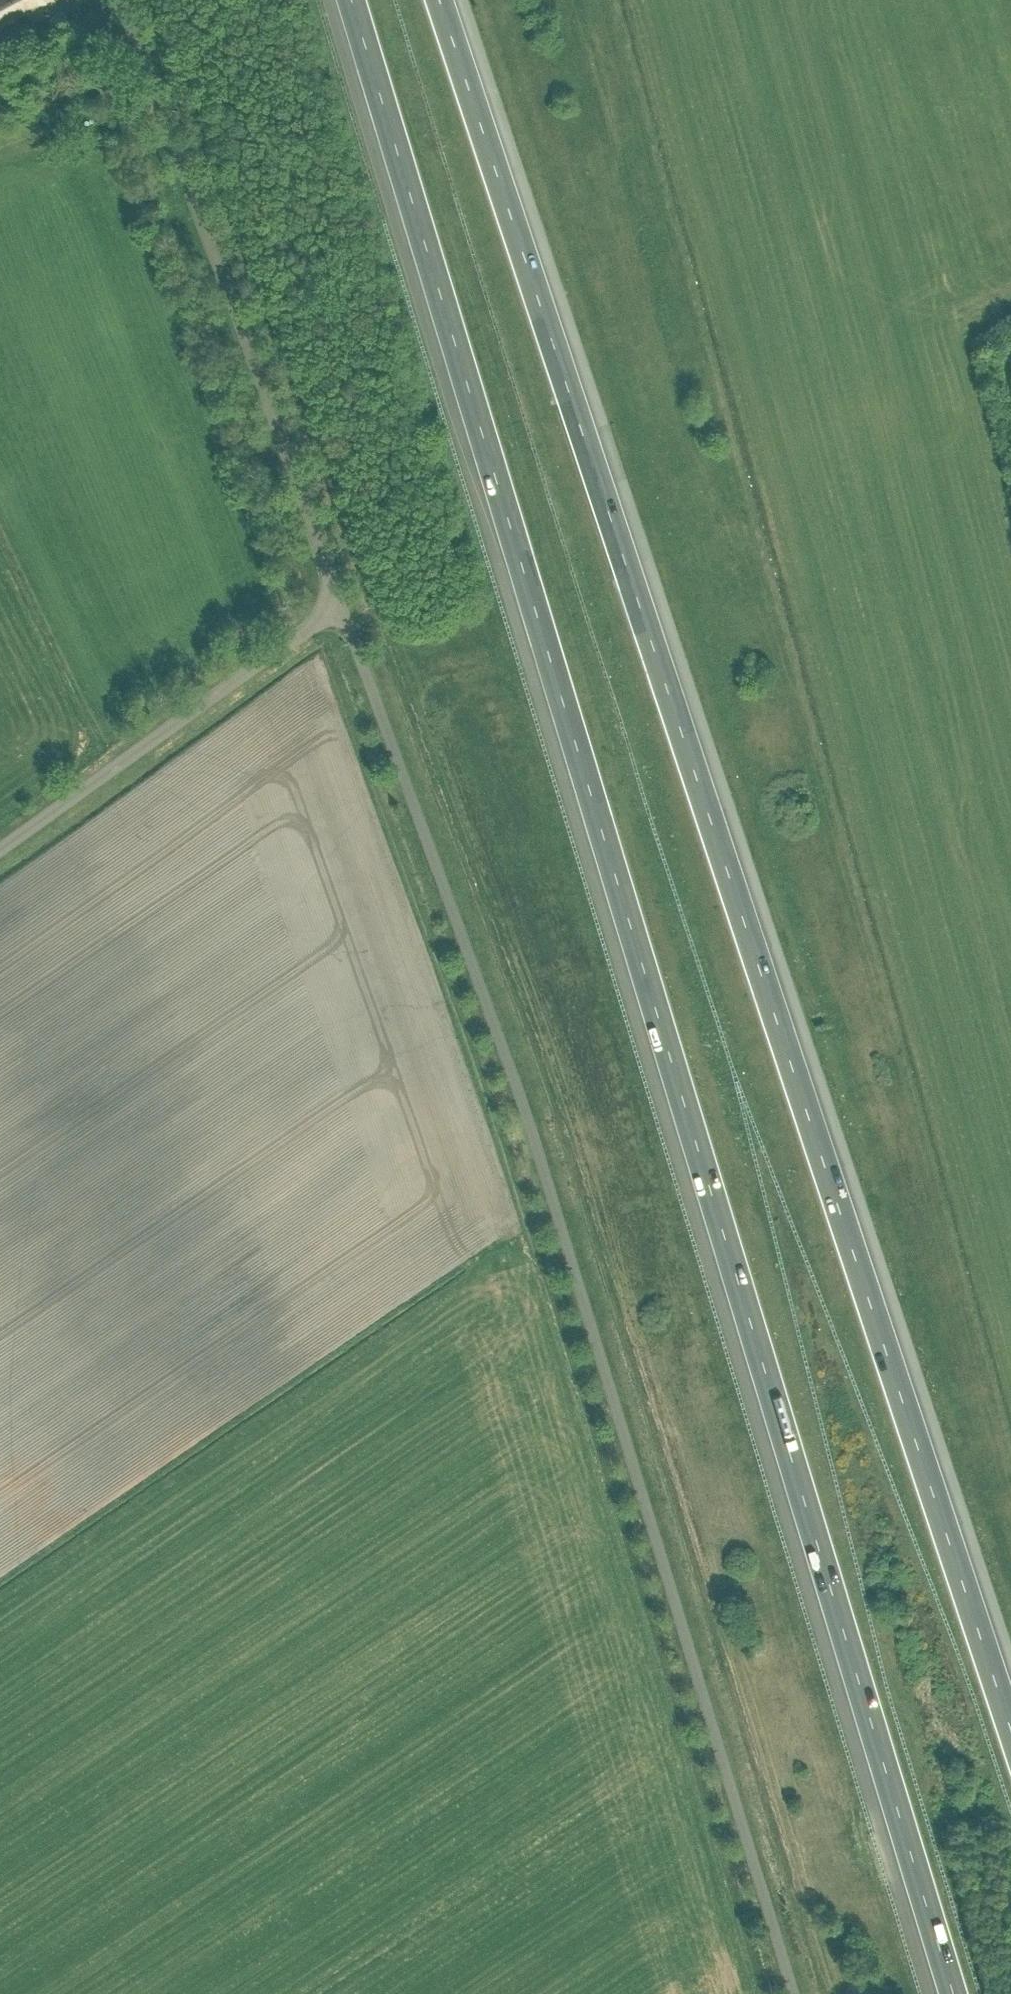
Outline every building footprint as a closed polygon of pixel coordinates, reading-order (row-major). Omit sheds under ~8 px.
[(53,2),(52,0),(0,0),(0,21),(2,25),(28,12),(29,14),(53,2)]
